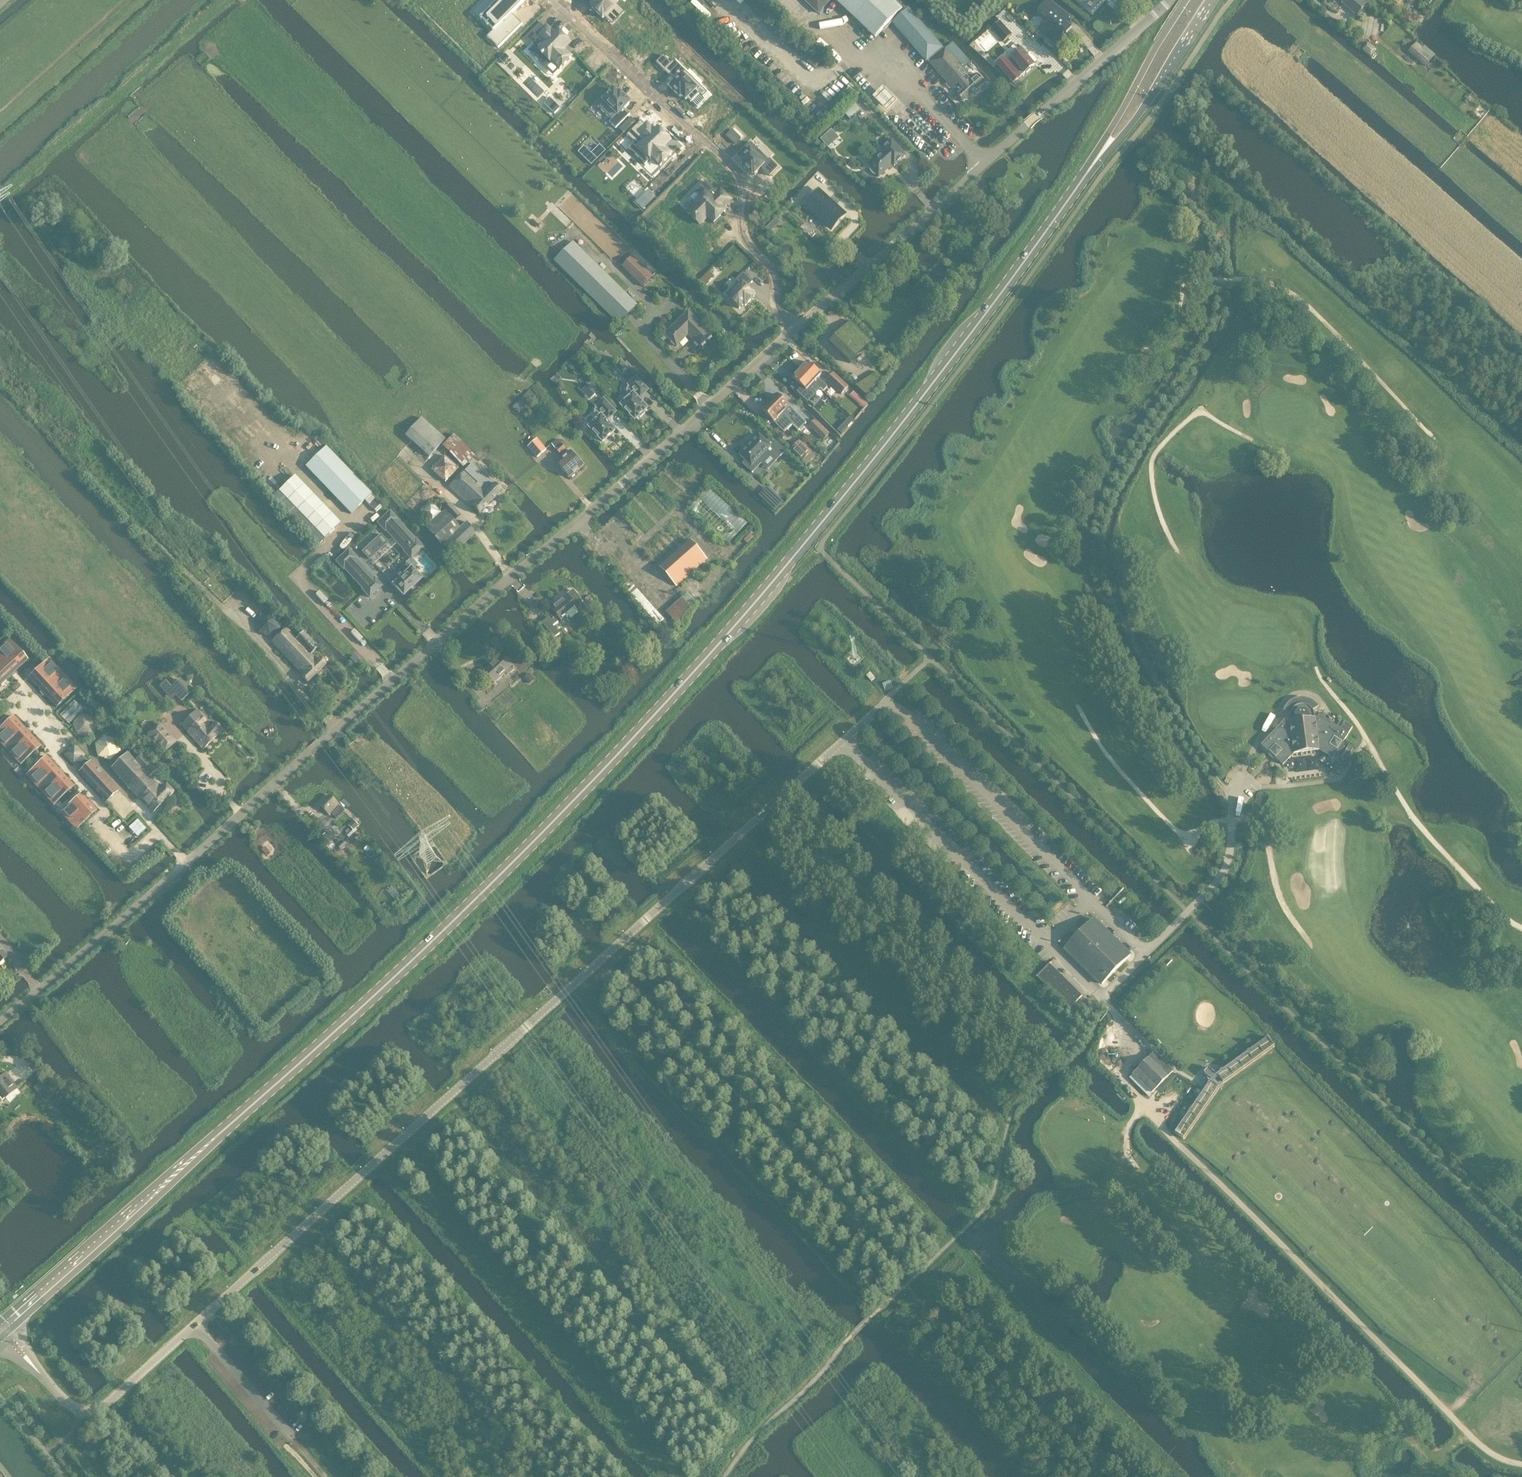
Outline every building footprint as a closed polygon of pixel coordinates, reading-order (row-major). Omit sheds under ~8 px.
[(480,22),(494,36),(529,1),(527,0),(520,0),(502,0),(480,22)] [(593,0),(591,2),(593,5),(591,6),(593,7),(592,8),(594,10),(596,12),(603,19),(604,18),(609,22),(622,9),(613,0),(592,0),(593,0)] [(819,13),(831,0),(804,0),(819,13)] [(891,21),(901,10),(891,0),(835,0),(875,38),(891,21)] [(1038,31),(1049,40),(1055,45),(1065,34),(1066,35),(1072,28),(1062,20),(1067,15),(1053,3),(1048,0),(1038,12),(1043,16),(1050,21),(1045,27),(1043,25),(1038,31)] [(1092,12),(1103,0),(1078,0),(1092,12)] [(1366,5),(1361,0),(1340,0),(1344,3),(1343,4),(1357,15),(1366,5)] [(943,50),(909,11),(906,12),(903,9),(901,10),(891,21),(926,61),(927,60),(958,95),(957,96),(963,103),(984,84),(977,75),(976,74),(971,78),(962,67),(968,62),(952,43),(946,48),(943,50)] [(991,29),(1003,43),(1012,35),(1000,21),(991,29)] [(541,24),(527,38),(534,46),(528,51),(545,68),(552,61),(560,69),(571,58),(563,50),(570,43),(558,32),(555,35),(547,27),(545,29),(541,24)] [(1376,51),(1377,50),(1368,43),(1367,44),(1362,49),(1363,49),(1362,50),(1371,57),(1376,51)] [(1408,52),(1418,61),(1425,68),(1432,60),(1420,50),(1422,48),(1416,43),(1408,52)] [(1037,61),(1031,54),(1027,57),(1024,53),(1021,50),(1016,55),(1018,58),(1017,59),(1010,66),(1004,59),(997,65),(1009,79),(1013,84),(1025,74),(1026,73),(1027,74),(1031,70),(1030,69),(1035,65),(1034,64),(1037,61)] [(500,60),(504,65),(510,59),(506,55),(500,60)] [(671,63),(664,71),(676,83),(672,86),(672,87),(671,89),(680,98),(682,96),(686,101),(687,99),(691,103),(699,94),(703,98),(708,93),(674,60),(671,63)] [(614,90),(598,107),(611,120),(609,123),(616,129),(630,115),(624,109),(629,104),(628,104),(630,102),(620,93),(619,94),(614,90)] [(544,103),(555,114),(560,108),(550,98),(544,103)] [(671,155),(663,147),(670,140),(663,134),(660,130),(659,129),(655,133),(647,125),(646,126),(641,121),(627,136),(634,143),(628,149),(645,165),(652,158),(660,166),(671,155)] [(825,144),(835,135),(832,131),(821,140),(825,144)] [(732,142),(735,145),(741,139),(738,136),(732,142)] [(893,165),(894,166),(905,157),(892,142),(881,152),(882,153),(868,166),(871,169),(870,170),(871,171),(873,174),(875,175),(876,174),(879,177),(893,165)] [(770,177),(778,168),(769,159),(768,160),(751,143),(738,156),(741,160),(740,161),(744,165),(743,167),(752,176),(753,175),(754,175),(761,168),(770,177)] [(707,216),(714,223),(725,212),(722,208),(730,200),(720,191),(718,194),(706,182),(689,199),(696,205),(688,213),(699,225),(707,216)] [(831,229),(844,215),(819,192),(806,206),(831,229)] [(781,222),(776,218),(766,229),(770,233),(781,222)] [(555,260),(619,324),(638,305),(573,241),(555,260)] [(642,287),(645,284),(653,276),(632,255),(624,264),(622,267),(642,287)] [(739,282),(726,296),(739,309),(744,305),(745,306),(754,297),(753,296),(754,295),(747,288),(753,282),(743,273),(737,280),(739,282)] [(704,277),(700,281),(705,286),(709,282),(704,277)] [(688,335),(700,347),(712,335),(688,311),(665,335),(677,347),(688,335)] [(834,338),(829,343),(850,364),(862,353),(872,343),(870,342),(867,342),(856,332),(853,328),(851,322),(834,338)] [(628,368),(621,360),(615,366),(622,374),(628,368)] [(801,370),(820,388),(823,385),(817,379),(821,375),(808,363),(807,364),(805,364),(803,366),(803,368),(801,370)] [(793,379),(803,388),(798,392),(808,401),(816,392),(820,388),(801,370),(798,373),(797,373),(794,375),(795,377),(793,379)] [(867,396),(882,380),(877,372),(856,386),(867,396)] [(848,387),(834,373),(827,381),(842,394),(848,387)] [(644,412),(647,408),(638,398),(639,397),(640,398),(648,390),(636,377),(628,385),(629,386),(628,388),(628,390),(628,392),(628,393),(629,395),(621,402),(623,404),(621,405),(635,420),(639,416),(640,418),(645,413),(644,412)] [(587,387),(595,395),(598,391),(591,384),(587,387)] [(513,407),(519,414),(536,397),(530,390),(513,407)] [(773,400),(770,403),(792,424),(796,428),(799,432),(807,424),(790,407),(778,395),(776,396),(775,395),(772,399),(773,400)] [(608,420),(616,412),(604,399),(596,407),(597,408),(596,410),(595,412),(595,413),(596,415),(597,417),(589,424),(590,426),(589,427),(593,432),(592,433),(597,438),(598,437),(603,442),(615,430),(606,420),(607,419),(608,420)] [(763,409),(762,411),(774,422),(780,428),(784,432),(787,429),(792,424),(770,403),(767,406),(766,405),(762,408),(763,409)] [(405,436),(428,458),(445,440),(420,418),(405,436)] [(809,426),(823,441),(829,435),(814,420),(809,426)] [(463,468),(474,456),(475,456),(453,435),(442,447),(463,468)] [(759,435),(740,455),(746,461),(743,464),(752,473),(761,464),(774,450),(780,457),(786,451),(771,437),(767,442),(759,435)] [(528,447),(537,458),(546,450),(537,439),(528,447)] [(558,440),(552,445),(561,455),(566,450),(558,440)] [(811,453),(800,441),(791,451),(802,462),(811,453)] [(371,494),(325,447),(305,467),(351,515),(371,494)] [(574,474),(584,466),(571,451),(563,457),(564,459),(558,465),(569,478),(570,477),(573,479),(575,477),(574,474)] [(501,491),(484,476),(471,464),(448,488),(479,514),(501,491)] [(340,524),(294,477),(278,492),(324,539),(340,524)] [(774,494),(766,502),(775,511),(783,503),(774,494)] [(381,507),(370,496),(365,501),(376,513),(381,507)] [(425,528),(442,546),(452,556),(475,533),(466,523),(460,529),(454,522),(460,516),(450,504),(443,511),(444,512),(425,528)] [(396,521),(397,520),(390,512),(377,524),(385,532),(385,531),(404,551),(403,552),(411,560),(423,548),(416,540),(415,541),(396,521)] [(677,587),(707,560),(690,541),(660,568),(677,587)] [(356,559),(348,550),(336,562),(343,570),(344,569),(363,589),(362,590),(369,598),(382,586),(374,578),(374,579),(355,559),(356,559)] [(197,566),(202,573),(214,562),(209,556),(197,566)] [(415,573),(407,565),(389,582),(403,597),(410,590),(411,590),(414,587),(414,586),(421,580),(418,576),(419,575),(416,571),(415,573)] [(567,618),(569,617),(571,620),(579,614),(579,615),(587,608),(573,591),(552,608),(561,620),(566,616),(567,618)] [(542,623),(554,638),(560,634),(553,626),(558,622),(552,614),(542,623)] [(303,633),(302,634),(296,639),(286,629),(272,643),(303,675),(301,677),(307,683),(325,665),(319,659),(317,662),(311,656),(318,649),(303,633)] [(28,661),(8,640),(0,648),(0,686),(28,661)] [(502,655),(484,671),(494,683),(506,673),(508,675),(515,669),(509,662),(502,655)] [(29,678),(56,708),(77,689),(50,659),(29,678)] [(524,678),(530,685),(535,680),(529,673),(524,678)] [(875,679),(870,673),(867,676),(871,682),(875,679)] [(175,696),(181,703),(192,693),(180,679),(171,688),(165,681),(159,686),(171,700),(175,696)] [(1306,698),(1305,698),(1304,698),(1303,698),(1300,698),(1299,698),(1297,699),(1294,700),(1292,701),(1291,701),(1290,702),(1288,704),(1288,705),(1286,707),(1285,708),(1285,709),(1284,711),(1290,713),(1290,714),(1289,715),(1289,716),(1289,717),(1289,718),(1289,719),(1289,720),(1290,721),(1290,722),(1287,722),(1285,721),(1262,746),(1283,765),(1294,754),(1319,750),(1332,759),(1352,728),(1344,723),(1340,730),(1319,716),(1318,719),(1315,719),(1315,718),(1315,717),(1315,716),(1315,715),(1314,714),(1314,713),(1313,711),(1313,710),(1318,707),(1318,706),(1316,704),(1314,702),(1313,701),(1311,700),(1309,699),(1306,698)] [(212,727),(206,720),(197,711),(181,726),(203,749),(223,730),(217,723),(212,727)] [(20,765),(41,746),(14,717),(0,730),(0,743),(20,765)] [(164,727),(150,739),(159,749),(173,737),(164,727)] [(79,772),(106,802),(118,791),(91,761),(91,762),(91,761),(88,763),(82,757),(84,756),(74,745),(64,755),(73,765),(75,764),(81,770),(79,772)] [(150,777),(135,761),(127,753),(111,768),(133,792),(150,777)] [(150,777),(152,775),(157,770),(142,754),(135,761),(150,777)] [(26,776),(53,805),(74,786),(47,757),(26,776)] [(152,775),(150,777),(133,792),(153,814),(174,794),(167,786),(162,790),(153,780),(155,778),(152,775)] [(96,811),(87,801),(81,794),(65,810),(61,813),(76,830),(96,811)] [(345,811),(343,809),(339,805),(328,796),(319,806),(329,816),(331,814),(336,819),(345,811)] [(349,826),(353,830),(358,825),(354,821),(349,826)] [(331,841),(325,834),(319,840),(325,847),(331,841)] [(1065,948),(1102,985),(1130,956),(1093,920),(1065,948)] [(8,957),(0,947),(0,963),(8,957)] [(1037,977),(1070,1009),(1082,996),(1050,964),(1037,977)] [(1204,1073),(1210,1081),(1174,1133),(1184,1140),(1222,1086),(1275,1047),(1268,1037),(1217,1074),(1208,1068),(1204,1073)] [(1140,1067),(1133,1075),(1152,1093),(1173,1071),(1155,1053),(1147,1060),(1140,1067)] [(1,1101),(18,1089),(5,1074),(0,1078),(0,1100),(1,1101)] [(0,1463),(0,1476),(11,1476),(0,1463)]
